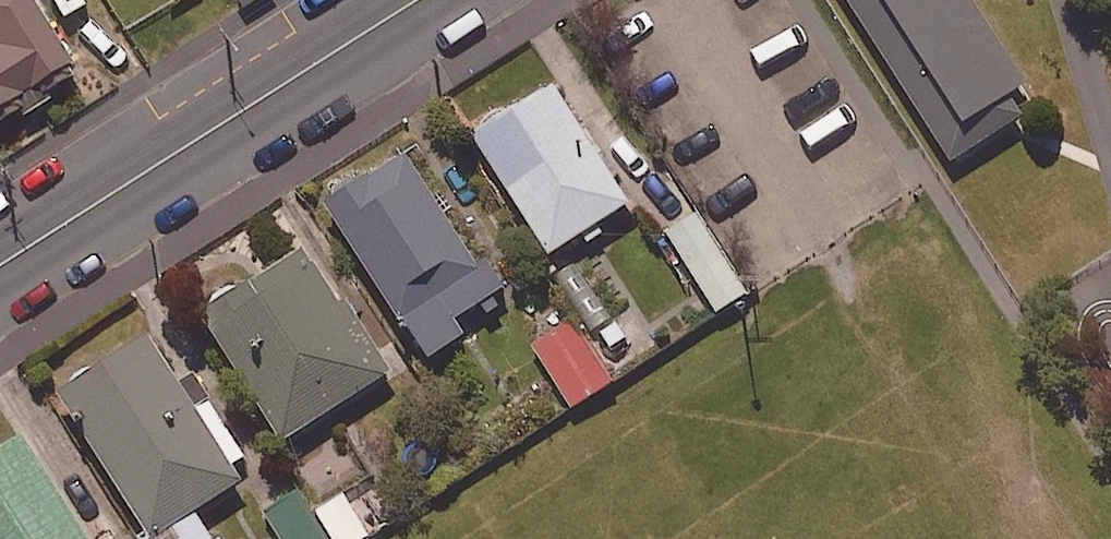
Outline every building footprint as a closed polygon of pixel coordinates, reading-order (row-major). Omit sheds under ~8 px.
[(0,142),(81,91),(75,81),(83,76),(34,0),(0,0),(0,142)] [(968,0),(843,0),(943,156),(1016,109),(1003,89),(1019,79),(968,0)] [(640,205),(563,85),(523,111),(513,109),(504,110),(494,116),(487,124),(487,132),(480,136),(559,257),(589,238),(593,244),(610,233),(606,227),(640,205)] [(340,199),(334,203),(412,327),(414,325),(434,358),(472,335),(462,320),(488,304),(494,312),(506,304),(501,297),(513,289),(494,258),(485,263),(415,152),(370,180),(362,178),(355,179),(347,183),(342,190),(340,199)] [(752,288),(703,213),(671,234),(720,309),(752,288)] [(293,440),(398,374),(354,305),(347,309),(310,251),(249,289),(241,288),(232,290),(225,295),(218,301),(217,307),(212,310),(293,440)] [(577,259),(554,273),(601,349),(624,334),(577,259)] [(620,384),(579,319),(537,345),(577,410),(620,384)] [(159,334),(66,394),(161,538),(218,538),(201,513),(252,479),(244,466),(258,457),(203,372),(189,380),(159,334)] [(31,436),(0,456),(0,538),(99,538),(31,436)] [(261,511),(276,534),(268,538),(358,538),(367,533),(343,497),(313,517),(294,489),(261,511)]
